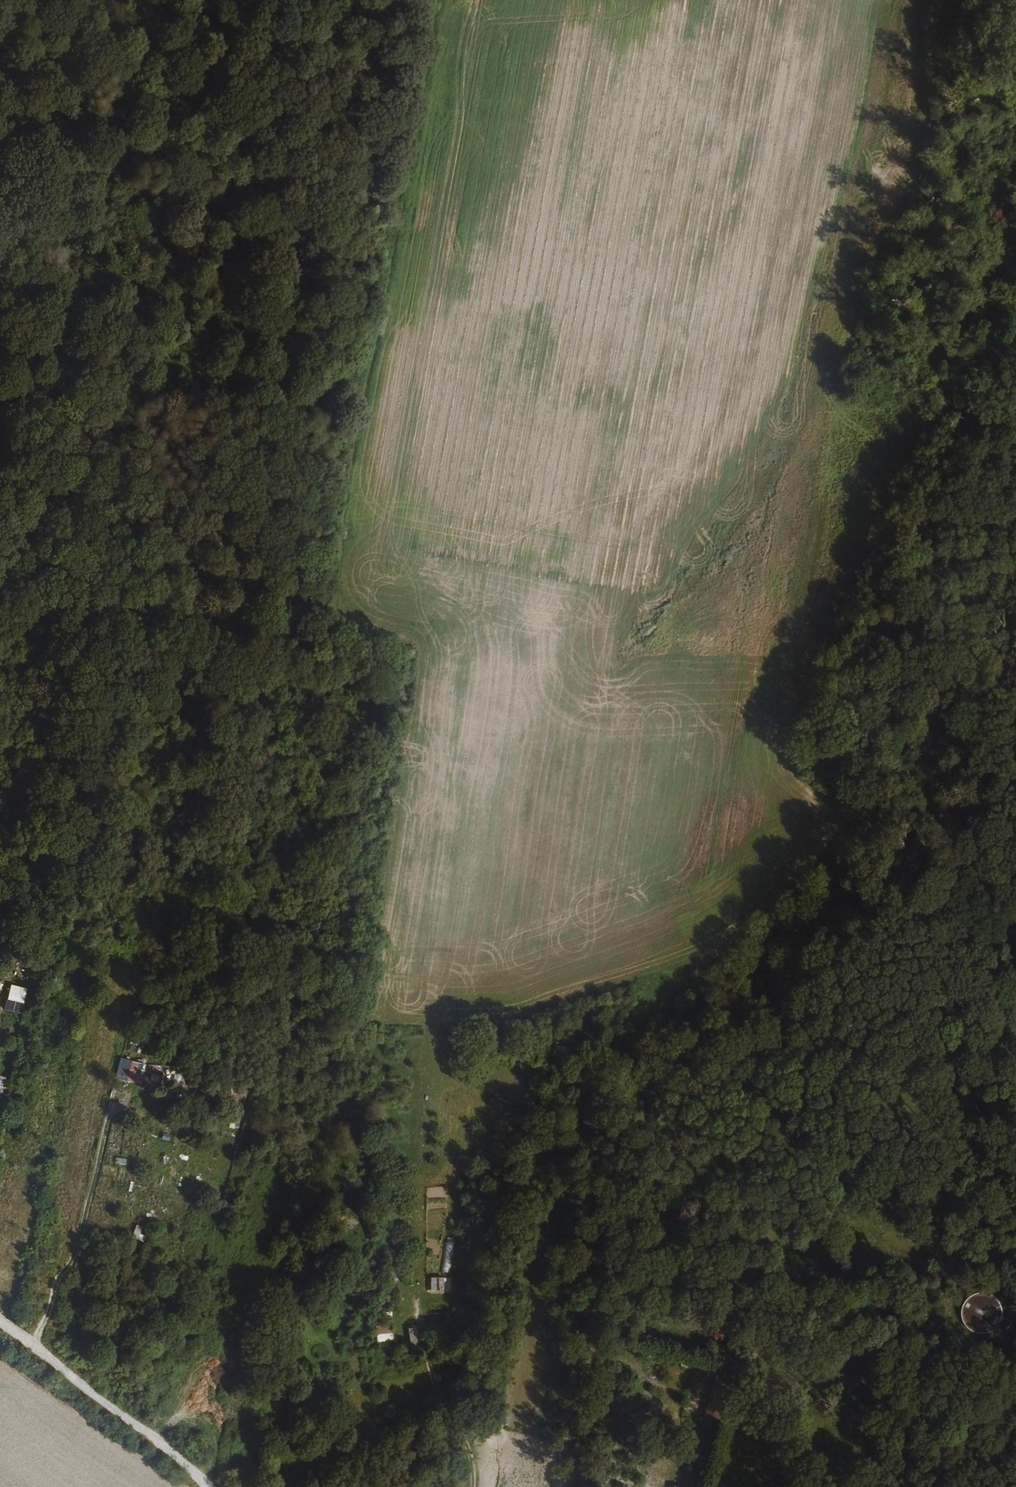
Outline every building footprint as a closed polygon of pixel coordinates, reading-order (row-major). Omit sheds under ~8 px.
[(22,1013),(27,988),(10,984),(5,1010),(22,1013)] [(136,1077),(139,1063),(121,1059),(118,1074),(136,1077)] [(103,1164),(118,1165),(119,1156),(103,1155),(103,1164)] [(445,1242),(440,1273),(449,1274),(454,1243),(445,1242)] [(443,1292),(443,1278),(428,1279),(429,1293),(443,1292)] [(440,1319),(440,1304),(430,1304),(430,1319),(440,1319)] [(1004,1334),(1009,1324),(1001,1319),(996,1330),(1004,1334)] [(410,1346),(418,1344),(414,1328),(406,1330),(410,1346)]
